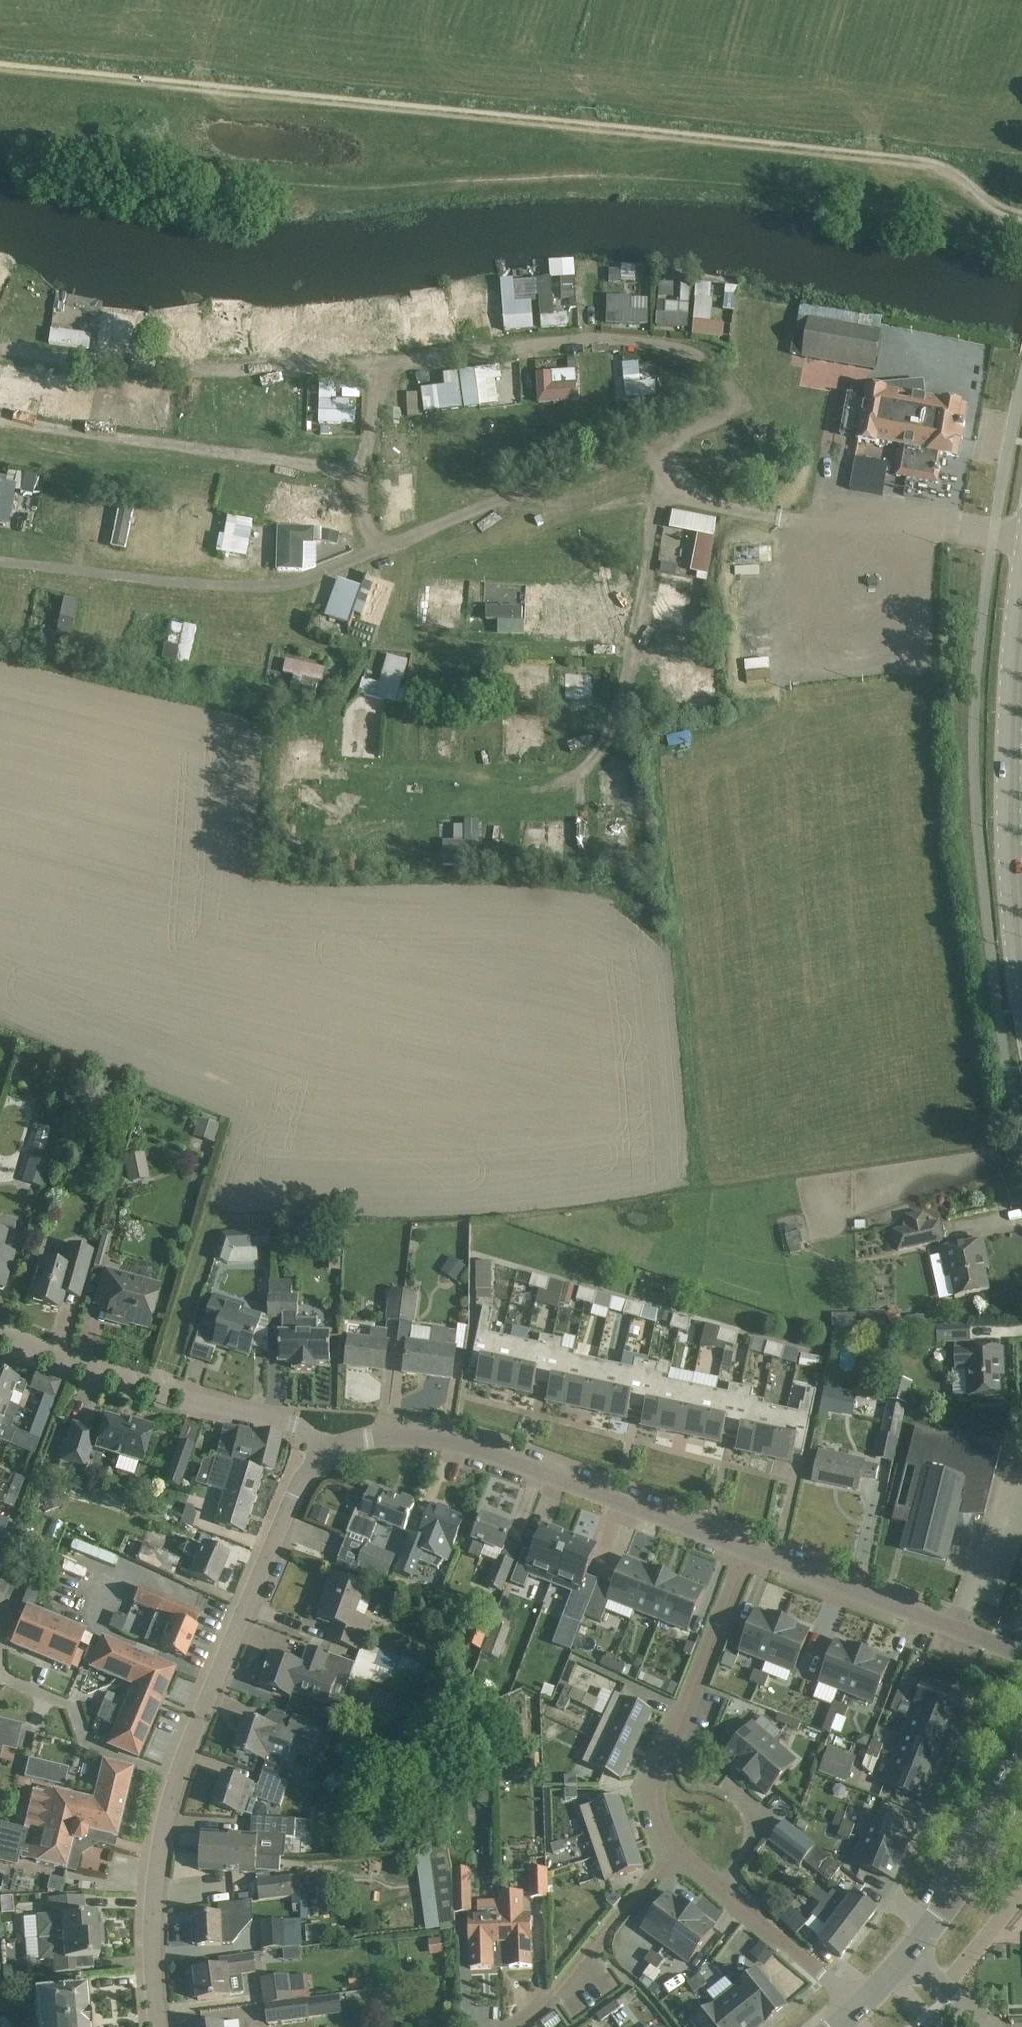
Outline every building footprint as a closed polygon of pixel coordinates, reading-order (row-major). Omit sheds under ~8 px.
[(610,270),(609,283),(621,283),(621,270),(610,270)] [(489,277),(455,278),(457,316),(490,315),(489,277)] [(660,283),(659,298),(674,298),(674,283),(660,283)] [(726,286),(723,310),(735,311),(738,287),(726,286)] [(435,289),(437,321),(453,320),(452,288),(435,289)] [(651,325),(651,295),(610,294),(610,324),(651,325)] [(353,297),(342,298),(343,315),(354,314),(353,297)] [(365,301),(356,301),(356,313),(366,312),(365,301)] [(408,302),(401,303),(402,314),(409,313),(408,302)] [(55,303),(54,310),(64,311),(64,304),(55,303)] [(100,309),(98,324),(113,325),(114,325),(116,311),(100,309)] [(413,314),(415,344),(460,342),(459,325),(437,326),(436,313),(413,314)] [(881,332),(776,314),(770,351),(803,356),(803,357),(874,369),(881,332)] [(174,353),(210,353),(209,315),(174,315),(174,353)] [(251,315),(242,316),(242,330),(251,329),(251,315)] [(502,316),(493,318),(495,329),(504,328),(502,316)] [(588,369),(588,394),(621,394),(622,353),(601,353),(601,369),(588,369)] [(577,358),(568,358),(569,371),(578,371),(577,358)] [(626,361),(627,397),(659,396),(659,380),(643,381),(643,361),(626,361)] [(426,386),(428,412),(505,404),(501,365),(447,371),(448,384),(426,386)] [(29,370),(25,384),(38,389),(42,375),(29,370)] [(57,389),(59,373),(48,371),(42,413),(88,419),(91,393),(57,389)] [(426,372),(417,373),(418,381),(427,379),(426,372)] [(710,374),(666,373),(665,393),(710,394),(710,374)] [(101,378),(99,389),(115,392),(117,381),(101,378)] [(119,378),(117,423),(138,424),(139,401),(163,402),(164,379),(119,378)] [(359,398),(363,398),(363,380),(323,379),(322,423),(358,423),(359,398)] [(940,454),(952,456),(954,445),(959,446),(961,439),(962,439),(965,423),(958,422),(961,404),(943,400),(943,401),(924,398),(923,383),(899,384),(898,393),(886,391),(886,390),(868,387),(866,397),(848,394),(841,435),(859,438),(858,441),(877,444),(877,441),(902,446),(902,447),(896,476),(937,483),(940,467),(938,467),(940,454)] [(409,391),(410,414),(422,414),(421,391),(409,391)] [(389,409),(388,420),(399,421),(400,410),(389,409)] [(856,458),(850,490),(882,496),(886,479),(885,479),(888,464),(856,458)] [(391,464),(381,465),(382,479),(392,478),(391,464)] [(24,474),(20,493),(32,496),(36,476),(24,474)] [(15,522),(19,481),(0,479),(0,520),(15,522)] [(41,486),(33,529),(51,533),(60,490),(41,486)] [(300,523),(301,516),(332,518),(333,495),(293,494),(293,499),(278,498),(277,522),(300,523)] [(701,532),(696,570),(714,572),(721,515),(677,510),(674,529),(701,532)] [(134,547),(135,511),(117,511),(115,547),(134,547)] [(223,553),(222,569),(252,572),(256,517),(212,513),(211,529),(222,530),(220,552),(223,553)] [(323,529),(320,540),(338,544),(340,534),(323,529)] [(662,562),(660,572),(676,575),(678,565),(662,562)] [(663,573),(661,582),(670,584),(672,575),(663,573)] [(342,576),(328,615),(353,624),(367,585),(342,576)] [(373,584),(363,612),(375,616),(385,589),(373,584)] [(425,588),(425,617),(464,618),(465,589),(425,588)] [(501,619),(501,633),(571,633),(571,593),(530,593),(530,605),(488,605),(488,619),(501,619)] [(343,638),(349,626),(326,614),(320,626),(343,638)] [(192,670),(200,625),(173,620),(166,665),(192,670)] [(681,622),(679,633),(691,636),(693,625),(681,622)] [(597,626),(576,626),(576,638),(598,638),(597,626)] [(138,644),(133,660),(145,663),(149,648),(138,644)] [(668,687),(685,686),(685,704),(717,703),(716,683),(701,683),(699,648),(666,649),(668,687)] [(289,651),(286,672),(328,678),(331,657),(289,651)] [(400,703),(412,659),(390,652),(382,680),(366,676),(361,692),(400,703)] [(715,662),(704,662),(704,676),(716,675),(715,662)] [(599,705),(599,670),(564,670),(564,705),(599,705)] [(454,693),(451,707),(461,709),(464,695),(454,693)] [(343,750),(381,750),(382,703),(355,703),(354,736),(343,736),(343,750)] [(547,715),(506,714),(506,758),(521,758),(521,741),(546,741),(547,715)] [(440,756),(441,748),(455,748),(456,723),(427,722),(426,755),(440,756)] [(575,724),(562,745),(583,757),(595,736),(575,724)] [(304,789),(303,801),(315,801),(316,789),(304,789)] [(638,795),(617,797),(618,805),(639,803),(638,795)] [(545,825),(545,859),(563,860),(564,825),(545,825)] [(283,845),(282,857),(293,857),(293,849),(289,845),(283,845)] [(612,854),(600,854),(600,866),(612,866),(612,854)] [(520,855),(520,865),(531,866),(531,856),(520,855)] [(221,1127),(199,1119),(193,1137),(215,1144),(221,1127)] [(39,1125),(36,1148),(47,1149),(50,1127),(39,1125)] [(44,1180),(50,1161),(30,1155),(24,1173),(44,1180)] [(123,1159),(127,1178),(147,1174),(144,1155),(123,1159)] [(943,1226),(940,1227),(939,1222),(926,1225),(923,1214),(907,1217),(909,1228),(894,1232),(898,1251),(943,1242),(942,1237),(945,1237),(943,1226)] [(796,1226),(784,1229),(790,1255),(802,1252),(800,1245),(797,1233),(796,1226)] [(0,1230),(0,1290),(3,1290),(13,1254),(1,1251),(7,1232),(0,1230)] [(271,1247),(270,1231),(259,1231),(222,1234),(214,1260),(228,1265),(233,1249),(271,1247)] [(989,1291),(979,1241),(940,1249),(946,1279),(951,1278),(955,1298),(989,1291)] [(91,1252),(68,1245),(62,1266),(39,1260),(28,1300),(59,1309),(66,1286),(81,1290),(91,1252)] [(466,1268),(451,1257),(441,1271),(456,1282),(466,1268)] [(494,1264),(478,1264),(478,1290),(494,1290),(494,1264)] [(159,1286),(105,1271),(95,1304),(109,1308),(106,1320),(127,1326),(128,1323),(147,1328),(159,1286)] [(542,1277),(533,1274),(529,1287),(538,1290),(542,1277)] [(538,1290),(547,1292),(550,1279),(542,1277),(538,1290)] [(270,1281),(270,1317),(282,1317),(298,1317),(299,1317),(299,1295),(292,1295),(292,1282),(270,1281)] [(588,1291),(580,1288),(576,1301),(585,1303),(588,1291)] [(385,1321),(401,1323),(404,1293),(390,1291),(385,1321)] [(585,1303),(594,1306),(597,1293),(588,1291),(585,1303)] [(418,1295),(404,1293),(401,1323),(414,1325),(418,1295)] [(242,1308),(243,1305),(215,1297),(211,1309),(205,1328),(219,1332),(215,1345),(249,1356),(262,1315),(242,1308)] [(636,1304),(627,1302),(623,1314),(632,1317),(636,1304)] [(632,1317),(641,1319),(644,1307),(636,1304),(632,1317)] [(503,1337),(491,1334),(493,1325),(490,1324),(493,1309),(484,1307),(469,1374),(471,1374),(471,1373),(478,1374),(476,1383),(492,1387),(503,1337)] [(896,1308),(885,1313),(892,1327),(903,1321),(896,1308)] [(656,1320),(669,1323),(671,1315),(658,1312),(656,1320)] [(683,1318),(674,1315),(670,1328),(679,1331),(683,1318)] [(281,1333),(281,1361),(295,1361),(295,1371),(314,1371),(314,1363),(330,1363),(330,1334),(316,1334),(316,1320),(298,1320),(298,1317),(282,1317),(282,1333),(281,1333)] [(679,1331),(688,1333),(691,1320),(683,1318),(679,1331)] [(832,1319),(832,1327),(857,1327),(857,1319),(832,1319)] [(970,1350),(969,1327),(949,1328),(937,1328),(938,1343),(955,1342),(956,1369),(967,1369),(968,1397),(980,1397),(1000,1396),(999,1369),(1003,1369),(1002,1349),(970,1350)] [(388,1331),(373,1329),(371,1340),(350,1338),(349,1346),(346,1365),(384,1370),(386,1351),(388,1342),(386,1342),(388,1331)] [(449,1331),(434,1329),(432,1345),(409,1342),(407,1353),(404,1373),(452,1379),(454,1359),(456,1348),(447,1347),(449,1331)] [(730,1332),(721,1329),(717,1342),(726,1344),(730,1332)] [(726,1344),(735,1347),(738,1334),(730,1332),(726,1344)] [(553,1338),(541,1335),(539,1344),(527,1342),(516,1392),(532,1395),(534,1386),(542,1388),(547,1366),(553,1338)] [(527,1342),(503,1337),(492,1387),(516,1392),(527,1342)] [(575,1352),(572,1352),(562,1349),(563,1344),(564,1341),(553,1338),(547,1366),(542,1388),(549,1390),(547,1402),(563,1406),(575,1352)] [(776,1345),(768,1343),(764,1355),(773,1358),(776,1345)] [(773,1358),(781,1360),(785,1348),(776,1345),(773,1358)] [(598,1361),(597,1361),(574,1356),(575,1352),(563,1406),(587,1411),(598,1361)] [(734,1354),(725,1352),(722,1365),(730,1368),(734,1354)] [(647,1362),(635,1360),(634,1369),(622,1366),(611,1416),(627,1420),(629,1411),(636,1412),(647,1362)] [(622,1366),(621,1366),(598,1361),(587,1411),(610,1416),(611,1416),(622,1366)] [(669,1376),(657,1374),(659,1365),(647,1362),(636,1412),(644,1414),(641,1427),(657,1430),(669,1376)] [(9,1404),(14,1392),(23,1395),(27,1383),(0,1373),(0,1401),(9,1404)] [(60,1383),(35,1374),(29,1389),(54,1398),(60,1383)] [(692,1385),(669,1380),(670,1377),(669,1376),(657,1430),(681,1435),(692,1385)] [(912,1383),(892,1378),(886,1399),(906,1405),(912,1383)] [(705,1441),(721,1444),(723,1435),(731,1437),(742,1387),(730,1384),(729,1388),(728,1393),(716,1391),(705,1441)] [(705,1441),(716,1391),(692,1385),(681,1435),(705,1441)] [(826,1386),(824,1412),(859,1414),(860,1388),(826,1386)] [(764,1401),(751,1398),(753,1389),(742,1387),(731,1437),(739,1438),(736,1451),(752,1455),(764,1401)] [(776,1460),(792,1463),(794,1454),(800,1456),(801,1456),(800,1457),(802,1457),(816,1391),(810,1390),(807,1389),(804,1404),(801,1404),(799,1412),(787,1410),(776,1460)] [(9,1404),(0,1401),(0,1429),(9,1432),(13,1420),(4,1417),(9,1404)] [(776,1460),(787,1410),(764,1405),(764,1401),(752,1455),(776,1460)] [(904,1409),(887,1405),(881,1435),(879,1434),(874,1459),(893,1463),(904,1409)] [(123,1422),(106,1416),(100,1433),(72,1424),(66,1443),(60,1462),(84,1470),(91,1448),(95,1449),(141,1464),(152,1427),(124,1418),(123,1422)] [(896,1507),(893,1521),(904,1523),(904,1520),(911,1522),(904,1550),(945,1560),(951,1536),(950,1536),(952,1530),(959,1502),(964,1503),(962,1510),(972,1513),(984,1516),(995,1475),(994,1474),(995,1470),(996,1471),(1001,1449),(942,1434),(942,1435),(938,1434),(938,1433),(916,1427),(907,1466),(917,1468),(906,1509),(896,1507)] [(230,1437),(222,1435),(217,1457),(272,1470),(280,1437),(258,1431),(257,1434),(232,1428),(230,1437)] [(39,1440),(15,1430),(9,1445),(33,1455),(39,1440)] [(178,1441),(163,1483),(179,1489),(194,1447),(178,1441)] [(863,1462),(820,1452),(818,1462),(814,1481),(857,1491),(860,1477),(876,1481),(879,1467),(863,1464),(863,1462)] [(233,1464),(214,1457),(203,1461),(201,1467),(213,1471),(208,1487),(224,1492),(214,1524),(243,1533),(262,1470),(243,1464),(233,1462),(233,1464)] [(11,1484),(21,1488),(24,1479),(15,1475),(11,1484)] [(51,1490),(47,1478),(37,1481),(41,1494),(51,1490)] [(21,1488),(11,1484),(7,1494),(17,1498),(21,1488)] [(370,1489),(360,1513),(356,1511),(347,1534),(369,1542),(378,1520),(405,1531),(415,1506),(412,1505),(414,1501),(402,1497),(401,1501),(385,1494),(385,1495),(370,1489)] [(193,1507),(185,1505),(180,1523),(192,1527),(195,1515),(193,1507)] [(448,1509),(438,1505),(435,1510),(431,1508),(421,1534),(422,1534),(421,1538),(410,1534),(410,1533),(394,1571),(411,1578),(418,1562),(438,1570),(444,1561),(446,1562),(451,1548),(452,1549),(456,1540),(463,1521),(448,1515),(448,1509)] [(310,1519),(324,1524),(328,1514),(314,1508),(310,1519)] [(512,1528),(483,1516),(476,1535),(474,1539),(475,1540),(469,1555),(480,1560),(486,1544),(503,1551),(505,1546),(512,1528)] [(5,1529),(8,1521),(0,1517),(0,1527),(5,1529)] [(552,1585),(570,1538),(543,1527),(533,1555),(525,1552),(525,1550),(524,1550),(511,1583),(525,1589),(529,1577),(552,1585)] [(570,1538),(552,1585),(572,1593),(563,1617),(581,1625),(599,1580),(598,1579),(597,1580),(586,1576),(597,1548),(570,1538)] [(202,1548),(187,1541),(182,1554),(197,1561),(190,1575),(214,1585),(226,1556),(208,1548),(203,1546),(202,1548)] [(180,1561),(142,1543),(134,1561),(172,1579),(180,1561)] [(358,1567),(339,1559),(337,1566),(383,1584),(394,1557),(366,1546),(358,1567)] [(514,1563),(497,1556),(485,1586),(502,1593),(514,1563)] [(651,1569),(625,1558),(608,1601),(635,1611),(651,1569)] [(635,1611),(660,1621),(677,1579),(651,1569),(635,1611)] [(367,1589),(334,1577),(319,1618),(335,1624),(330,1639),(360,1650),(371,1620),(358,1615),(367,1589)] [(660,1621),(687,1631),(703,1589),(677,1579),(660,1621)] [(181,1604),(139,1587),(132,1603),(156,1612),(145,1637),(144,1642),(184,1658),(197,1627),(193,1626),(199,1611),(181,1604)] [(43,1657),(58,1621),(27,1608),(19,1627),(12,1624),(6,1640),(12,1642),(11,1644),(43,1657)] [(766,1664),(782,1621),(756,1611),(739,1653),(766,1664)] [(43,1657),(68,1668),(69,1666),(76,1669),(82,1654),(76,1651),(84,1632),(58,1621),(43,1657)] [(792,1674),(809,1632),(782,1621),(766,1664),(792,1674)] [(482,1654),(492,1657),(503,1627),(493,1623),(482,1654)] [(481,1650),(488,1631),(470,1625),(463,1644),(481,1650)] [(91,1665),(90,1668),(127,1683),(139,1655),(92,1635),(87,1647),(89,1648),(83,1661),(91,1665)] [(683,1654),(691,1657),(695,1645),(688,1642),(683,1654)] [(846,1694),(862,1652),(835,1642),(819,1684),(846,1694)] [(327,1654),(308,1647),(302,1665),(272,1654),(260,1686),(291,1697),(293,1691),(327,1704),(336,1680),(347,1684),(355,1664),(327,1654)] [(380,1651),(375,1666),(396,1674),(429,1685),(434,1669),(420,1665),(423,1657),(404,1651),(402,1659),(380,1651)] [(873,1705),(889,1662),(862,1652),(846,1694),(873,1705)] [(127,1683),(132,1686),(162,1698),(174,1670),(139,1655),(127,1683)] [(727,1655),(722,1666),(732,1670),(737,1659),(727,1655)] [(638,1667),(642,1665),(643,1661),(642,1658),(638,1656),(634,1658),(633,1662),(634,1665),(638,1667)] [(601,1665),(612,1670),(615,1663),(604,1658),(601,1665)] [(612,1670),(622,1675),(623,1675),(626,1668),(615,1663),(612,1670)] [(762,1674),(754,1671),(750,1682),(757,1685),(762,1674)] [(757,1685),(765,1688),(769,1676),(762,1674),(757,1685)] [(967,1697),(965,1696),(925,1680),(914,1708),(956,1724),(967,1697)] [(672,1696),(677,1686),(667,1681),(662,1691),(672,1696)] [(148,1731),(162,1698),(132,1686),(122,1710),(110,1706),(114,1696),(107,1693),(100,1711),(148,1731)] [(542,1695),(551,1699),(554,1690),(546,1686),(542,1695)] [(570,1700),(575,1690),(566,1686),(562,1697),(570,1700)] [(902,1703),(907,1691),(900,1688),(899,1688),(895,1700),(902,1703)] [(616,1694),(605,1716),(642,1734),(653,1711),(616,1694)] [(562,1697),(557,1707),(565,1711),(570,1700),(562,1697)] [(895,1700),(891,1711),(898,1713),(902,1703),(895,1700)] [(830,1734),(837,1716),(841,1705),(834,1702),(823,1731),(830,1734)] [(837,1716),(844,1719),(849,1708),(841,1705),(837,1716)] [(946,1749),(956,1724),(914,1708),(904,1733),(946,1749)] [(148,1731),(100,1711),(96,1719),(115,1727),(107,1745),(137,1758),(148,1731)] [(787,1726),(790,1719),(779,1714),(776,1722),(787,1726)] [(605,1716),(594,1740),(631,1758),(642,1734),(605,1716)] [(324,1727),(294,1717),(289,1732),(245,1717),(234,1750),(253,1756),(259,1758),(267,1760),(268,1756),(286,1762),(295,1735),(318,1743),(324,1727)] [(801,1723),(790,1719),(787,1726),(798,1730),(798,1731),(801,1723)] [(1,1745),(6,1747),(11,1723),(0,1721),(0,1751),(1,1745)] [(745,1776),(774,1741),(752,1723),(723,1758),(745,1776)] [(936,1775),(946,1749),(904,1733),(894,1758),(936,1775)] [(859,1739),(858,1743),(866,1746),(870,1738),(865,1736),(859,1739)] [(594,1740),(583,1763),(620,1780),(631,1758),(594,1740)] [(767,1794),(796,1759),(774,1741),(745,1776),(767,1794)] [(880,1753),(883,1745),(872,1741),(869,1748),(880,1753)] [(820,1772),(842,1781),(852,1757),(829,1748),(820,1772)] [(869,1748),(866,1756),(877,1760),(880,1753),(869,1748)] [(894,1758),(884,1785),(926,1801),(936,1775),(894,1758)] [(42,1761),(37,1780),(53,1784),(57,1765),(42,1761)] [(132,1769),(102,1762),(93,1801),(52,1791),(52,1792),(37,1788),(36,1791),(32,1790),(23,1829),(0,1824),(0,1841),(1,1841),(0,1845),(0,1861),(15,1865),(18,1851),(22,1852),(20,1858),(35,1861),(35,1863),(64,1870),(69,1853),(78,1855),(80,1847),(87,1845),(95,1846),(98,1833),(116,1838),(132,1769)] [(493,1789),(492,1772),(477,1773),(478,1790),(493,1789)] [(334,1773),(322,1786),(332,1795),(343,1782),(334,1773)] [(290,1783),(262,1774),(258,1787),(246,1784),(247,1783),(224,1775),(214,1804),(233,1811),(237,1812),(237,1811),(252,1816),(258,1799),(282,1807),(290,1783)] [(565,1778),(565,1786),(577,1785),(577,1777),(565,1778)] [(565,1790),(565,1798),(577,1798),(577,1790),(565,1790)] [(619,1796),(580,1809),(588,1832),(627,1819),(619,1796)] [(905,1855),(916,1828),(874,1811),(863,1837),(905,1855)] [(234,1856),(234,1855),(280,1858),(282,1858),(284,1858),(285,1837),(295,1837),(296,1819),(252,1817),(251,1836),(202,1833),(201,1849),(230,1851),(229,1856),(234,1856)] [(588,1832),(597,1857),(636,1844),(627,1819),(588,1832)] [(816,1845),(785,1821),(769,1841),(800,1866),(803,1862),(829,1882),(841,1866),(816,1846),(816,1845)] [(852,1833),(855,1825),(844,1821),(841,1828),(852,1833)] [(841,1828),(838,1836),(849,1840),(852,1833),(841,1828)] [(894,1881),(905,1855),(863,1837),(852,1864),(894,1881)] [(551,1846),(554,1853),(565,1850),(562,1842),(551,1846)] [(756,1854),(763,1859),(771,1847),(765,1842),(756,1854)] [(597,1857),(605,1881),(644,1868),(636,1844),(597,1857)] [(230,1851),(201,1849),(199,1870),(256,1874),(256,1871),(279,1872),(280,1858),(234,1855),(234,1856),(229,1856),(230,1851)] [(468,1913),(471,1910),(469,1870),(454,1871),(455,1913),(468,1913)] [(547,1899),(546,1870),(529,1870),(530,1899),(547,1899)] [(50,1876),(47,1889),(60,1892),(63,1879),(50,1876)] [(292,1897),(290,1877),(257,1880),(259,1901),(292,1897)] [(823,1906),(836,1916),(859,1933),(877,1909),(862,1897),(855,1892),(845,1904),(832,1894),(830,1898),(811,1884),(805,1892),(811,1898),(820,1904),(823,1906)] [(524,1893),(499,1894),(499,1901),(499,1912),(501,1966),(502,1966),(509,1966),(509,1968),(527,1967),(531,1967),(530,1942),(531,1942),(530,1922),(531,1915),(525,1916),(524,1893)] [(607,1903),(613,1908),(621,1900),(615,1894),(607,1903)] [(664,1947),(691,1911),(668,1894),(641,1931),(664,1947)] [(36,1915),(38,1939),(103,1935),(102,1925),(96,1926),(95,1913),(83,1914),(82,1897),(79,1897),(49,1899),(50,1914),(36,1915)] [(477,1917),(469,1918),(469,1924),(469,1944),(470,1944),(471,1969),(493,1968),(493,1966),(501,1966),(499,1912),(499,1901),(477,1902),(477,1917)] [(196,1917),(197,1931),(193,1931),(193,1944),(198,1944),(198,1947),(218,1946),(222,1945),(233,1944),(239,1939),(237,1903),(219,1906),(220,1916),(218,1916),(196,1917)] [(836,1916),(823,1906),(820,1904),(812,1916),(827,1928),(818,1940),(825,1946),(840,1958),(859,1934),(836,1916)] [(808,1924),(791,1907),(780,1917),(782,1920),(796,1935),(808,1924)] [(687,1964),(714,1928),(691,1911),(664,1947),(687,1964)] [(302,1947),(301,1920),(262,1921),(264,1949),(298,1948),(302,1947)] [(328,1941),(327,1925),(305,1927),(306,1943),(328,1941)] [(103,1935),(52,1938),(38,1939),(39,1962),(53,1961),(54,1973),(92,1970),(92,1958),(98,1957),(97,1945),(103,1944),(103,1935)] [(765,1964),(774,1954),(761,1943),(752,1953),(765,1964)] [(651,1966),(658,1956),(651,1951),(644,1961),(651,1966)] [(256,1972),(254,1955),(240,1957),(220,1960),(221,1968),(194,1972),(196,1986),(192,1987),(193,1998),(198,1997),(198,2001),(218,1998),(231,1996),(228,1976),(242,1974),(256,1972)] [(664,1961),(658,1956),(651,1966),(657,1970),(664,1961)] [(12,1965),(3,1965),(3,1982),(13,1982),(12,1965)] [(721,1970),(729,1979),(735,1974),(728,1965),(721,1970)] [(784,2006),(785,2005),(786,2006),(786,2005),(758,1970),(736,1988),(764,2023),(785,2007),(784,2006)] [(701,1989),(707,1984),(700,1974),(694,1979),(701,1989)] [(264,2004),(292,2001),(290,1984),(289,1977),(261,1980),(264,2004)] [(694,1979),(687,1984),(694,1994),(701,1989),(694,1979)] [(309,1982),(290,1984),(292,2001),(307,1999),(311,1998),(309,1982)] [(77,1985),(71,1986),(71,1990),(34,1993),(37,2026),(89,2026),(88,2015),(85,1989),(77,1989),(77,1985)] [(764,2023),(736,1988),(714,2005),(732,2026),(759,2026),(764,2023)] [(292,2001),(264,2004),(267,2025),(310,2019),(307,1999),(292,2001)] [(611,2015),(621,2008),(616,2002),(606,2009),(611,2015)] [(692,2023),(695,2026),(732,2026),(714,2005),(692,2023)] [(606,2009),(597,2016),(601,2022),(611,2015),(606,2009)]
